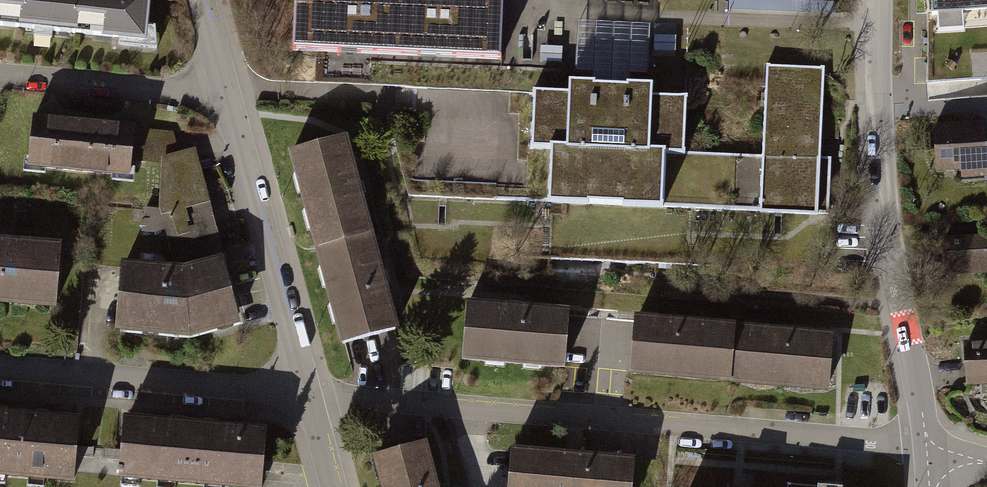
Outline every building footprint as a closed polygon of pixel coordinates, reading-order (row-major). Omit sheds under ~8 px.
[(147,43),(151,0),(0,0),(0,29),(147,43)] [(294,51),(503,58),(505,0),(296,0),(294,51)] [(933,15),(937,15),(938,33),(963,31),(961,14),(986,12),(986,0),(932,0),(933,15)] [(535,124),(394,118),(415,200),(553,204),(550,254),(691,264),(693,206),(829,213),(831,162),(822,161),(825,71),(767,69),(764,156),(688,153),(690,94),(653,93),(654,75),(572,73),(572,85),(537,84),(535,124)] [(134,131),(34,122),(30,173),(129,183),(134,131)] [(934,135),(937,180),(986,178),(986,132),(934,135)] [(359,192),(345,138),(282,156),(305,238),(368,221),(359,192)] [(198,151),(161,157),(161,213),(179,269),(125,269),(117,336),(189,345),(242,329),(198,151)] [(305,238),(334,339),(396,322),(382,273),(368,221),(305,238)] [(944,244),(947,277),(986,274),(986,240),(944,244)] [(0,245),(0,306),(56,310),(60,249),(0,245)] [(567,318),(465,310),(460,364),(563,373),(567,318)] [(742,330),(634,323),(630,372),(738,380),(742,330)] [(742,330),(738,380),(833,387),(836,337),(742,330)] [(966,351),(969,399),(986,398),(986,349),(966,351)] [(73,475),(76,413),(0,410),(0,472),(73,475)] [(123,425),(118,481),(176,486),(262,486),(266,440),(123,425)] [(372,461),(379,486),(435,486),(424,447),(372,461)] [(509,455),(506,486),(633,486),(635,465),(509,455)]
